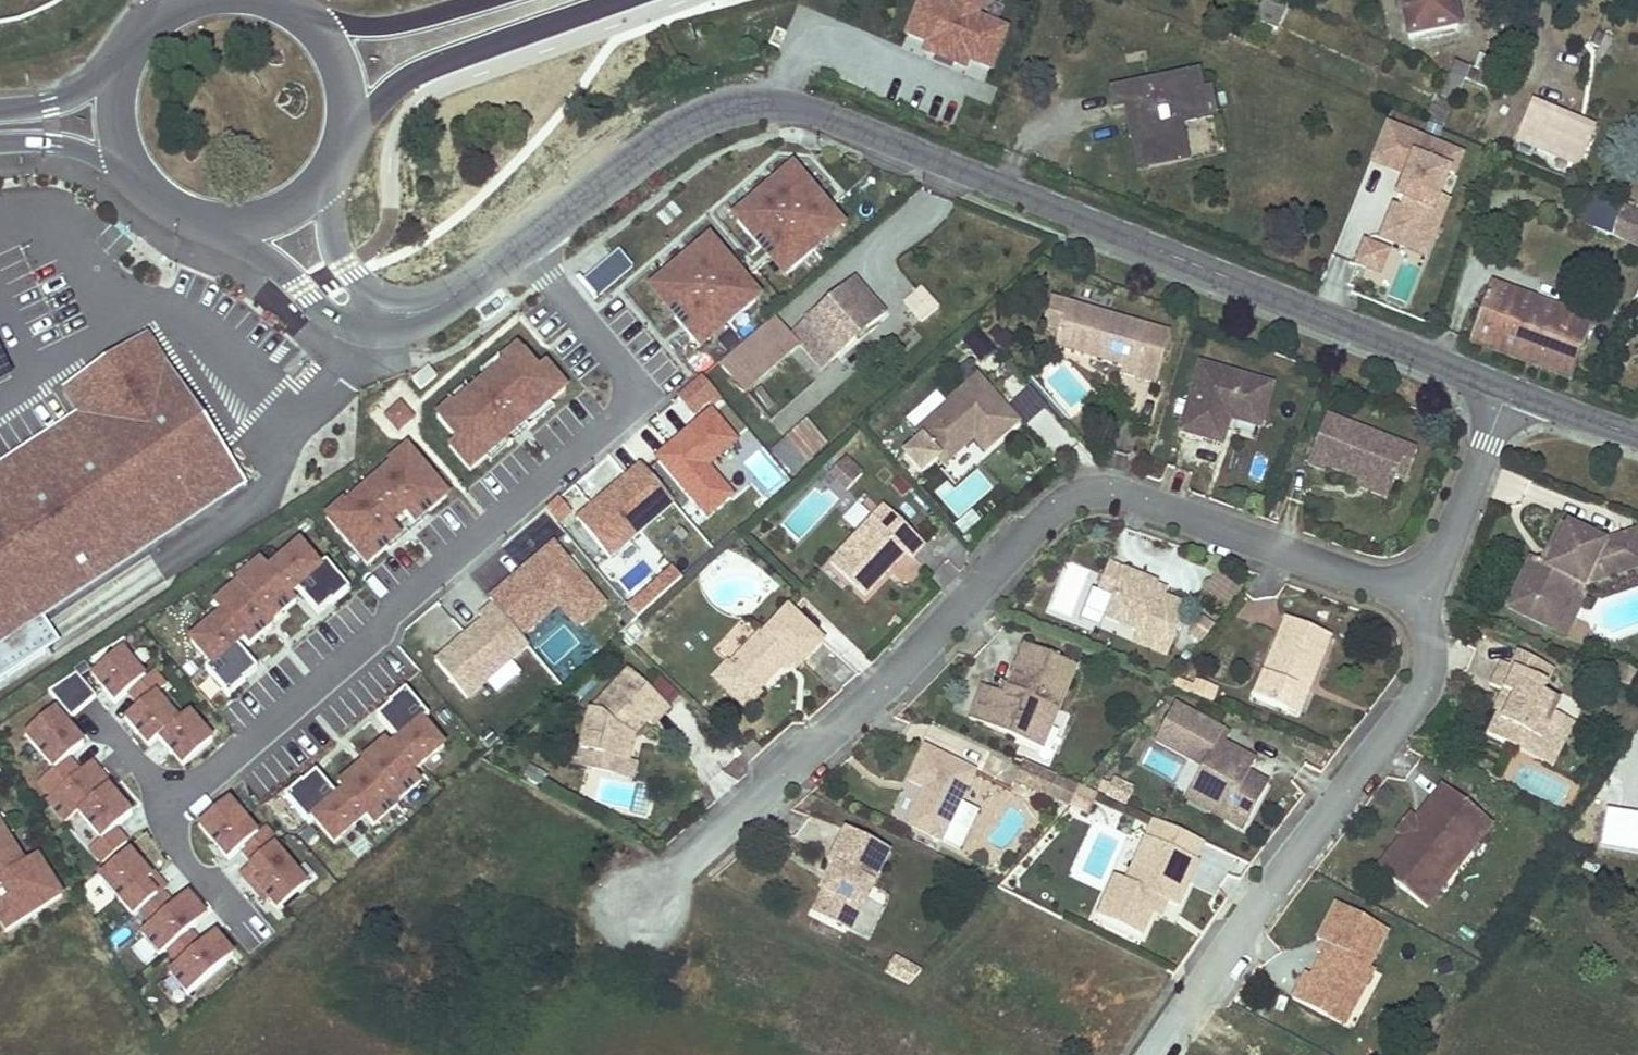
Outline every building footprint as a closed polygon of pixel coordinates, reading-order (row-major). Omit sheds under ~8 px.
[(908,35),(937,46),(933,55),(958,64),(961,57),(990,68),(1005,29),(976,18),(983,2),(979,0),(956,0),(953,8),(933,0),(921,0),(908,35)] [(1287,3),(1281,0),(1264,0),(1255,22),(1275,31),(1287,3)] [(1451,0),(1400,0),(1408,39),(1457,29),(1451,0)] [(1599,49),(1605,37),(1596,32),(1590,44),(1599,49)] [(1490,90),(1500,66),(1480,57),(1474,70),(1455,62),(1440,97),(1454,104),(1464,80),(1490,90)] [(1197,121),(1195,115),(1216,110),(1211,88),(1204,90),(1199,71),(1110,89),(1114,109),(1124,107),(1137,170),(1182,161),(1175,126),(1182,125),(1197,121)] [(1443,129),(1454,104),(1440,97),(1435,95),(1423,121),(1443,129)] [(1579,166),(1594,128),(1532,103),(1517,141),(1579,166)] [(1218,117),(1216,110),(1195,115),(1197,121),(1218,117)] [(1462,153),(1384,122),(1367,164),(1404,178),(1380,238),(1424,255),(1445,203),(1437,199),(1447,173),(1453,176),(1462,153)] [(1189,159),(1182,125),(1175,126),(1182,161),(1189,159)] [(841,223),(788,170),(737,222),(788,276),(841,223)] [(1613,235),(1624,210),(1590,195),(1579,224),(1612,236),(1613,235)] [(1624,210),(1613,235),(1632,243),(1636,235),(1637,236),(1637,217),(1624,210)] [(711,243),(653,287),(697,345),(756,301),(711,243)] [(1385,251),(1363,243),(1355,263),(1377,272),(1385,251)] [(637,265),(623,249),(585,281),(599,297),(637,265)] [(790,337),(774,319),(722,366),(746,393),(801,345),(821,368),(883,314),(854,281),(790,337)] [(1569,379),(1590,324),(1490,286),(1470,341),(1569,379)] [(921,321),(938,307),(922,289),(905,304),(921,321)] [(1052,298),(1043,330),(1058,334),(1066,303),(1052,298)] [(1066,303),(1058,334),(1053,348),(1081,356),(1083,350),(1092,353),(1090,358),(1122,368),(1120,375),(1138,380),(1153,328),(1066,303)] [(1153,328),(1138,380),(1154,385),(1169,333),(1153,328)] [(968,338),(986,358),(995,350),(976,330),(968,338)] [(964,342),(982,362),(986,358),(968,338),(964,342)] [(166,363),(150,340),(136,375),(81,419),(0,471),(0,686),(49,654),(31,626),(247,487),(236,470),(166,363)] [(66,394),(81,419),(136,375),(150,340),(66,394)] [(15,376),(0,346),(0,383),(15,376)] [(518,348),(437,416),(456,440),(450,447),(471,472),(512,437),(492,412),(503,401),(527,426),(568,390),(545,365),(537,369),(518,348)] [(1083,350),(1081,356),(1090,358),(1092,353),(1083,350)] [(1229,420),(1231,414),(1261,422),(1272,385),(1199,365),(1180,433),(1222,445),(1229,420)] [(1018,423),(978,378),(947,405),(917,432),(915,433),(922,441),(905,456),(921,474),(938,459),(944,466),(971,442),(965,436),(968,433),(974,439),(986,452),(1018,423)] [(1023,420),(1046,407),(1033,385),(1010,399),(1023,420)] [(917,432),(947,405),(937,394),(907,420),(917,432)] [(399,433),(418,416),(402,398),(383,415),(399,433)] [(740,437),(714,407),(655,458),(708,517),(736,493),(710,463),(740,437)] [(1259,429),(1261,422),(1231,414),(1229,420),(1259,429)] [(1325,416),(1307,465),(1325,471),(1326,467),(1359,479),(1390,491),(1396,475),(1407,447),(1325,416)] [(806,463),(827,445),(806,422),(786,440),(806,463)] [(974,439),(968,433),(965,436),(971,442),(974,439)] [(793,473),(806,463),(786,440),(774,451),(793,473)] [(1407,447),(1396,475),(1406,478),(1416,451),(1407,447)] [(406,449),(326,518),(366,567),(402,538),(383,515),(395,505),(414,527),(446,498),(406,449)] [(862,475),(845,458),(841,463),(858,479),(862,475)] [(858,479),(841,463),(830,474),(847,491),(858,479)] [(641,468),(578,521),(610,559),(674,506),(641,468)] [(1359,479),(1356,486),(1387,498),(1390,491),(1359,479)] [(884,507),(831,564),(865,597),(902,558),(899,556),(904,550),(906,553),(912,558),(924,545),(884,507)] [(983,521),(974,510),(960,521),(969,532),(983,521)] [(1547,569),(1568,526),(1562,523),(1541,566),(1547,569)] [(1634,533),(1603,543),(1568,526),(1547,569),(1541,566),(1531,560),(1507,609),(1565,636),(1590,584),(1637,567),(1637,544),(1634,533)] [(610,600),(555,541),(495,595),(529,633),(559,606),(579,628),(610,600)] [(271,624),(296,603),(291,597),(297,591),(318,616),(349,591),(326,564),(320,569),(300,545),(269,571),(261,562),(212,605),(221,616),(190,642),(211,666),(206,670),(229,698),(257,671),(237,646),(243,641),(248,647),(273,626),(271,624)] [(1104,619),(1138,632),(1134,642),(1167,656),(1187,607),(1164,598),(1154,594),(1157,587),(1158,585),(1108,565),(1096,594),(1112,601),(1104,619)] [(1154,594),(1164,598),(1167,591),(1157,587),(1154,594)] [(485,619),(436,661),(467,698),(528,647),(492,605),(481,614),(485,619)] [(788,608),(763,634),(761,632),(729,665),(757,692),(788,660),(797,669),(823,642),(788,608)] [(1201,613),(1187,632),(1202,643),(1216,624),(1201,613)] [(1278,635),(1325,653),(1331,638),(1284,619),(1278,635)] [(1252,698),(1287,712),(1299,681),(1311,686),(1325,653),(1278,635),(1252,698)] [(1075,666),(1026,645),(1005,696),(982,686),(969,719),(1041,749),(1075,666)] [(1081,650),(1069,645),(1065,655),(1077,660),(1081,650)] [(1549,747),(1564,719),(1554,714),(1559,704),(1542,695),(1555,670),(1517,651),(1509,667),(1500,662),(1489,685),(1501,691),(1512,697),(1503,715),(1497,711),(1485,734),(1514,749),(1522,733),(1549,747)] [(144,680),(120,652),(92,676),(115,705),(128,694),(144,680)] [(760,695),(757,692),(729,665),(727,663),(712,679),(744,711),(760,695)] [(629,671),(590,713),(581,752),(627,763),(628,762),(634,736),(648,722),(652,726),(669,708),(652,692),(629,671)] [(178,723),(155,696),(165,688),(152,673),(144,680),(128,694),(140,708),(124,721),(149,748),(158,740),(178,723)] [(96,698),(76,675),(62,684),(83,708),(96,698)] [(652,692),(669,708),(680,697),(663,680),(652,692)] [(1287,712),(1299,717),(1311,686),(1299,681),(1287,712)] [(83,708),(62,684),(49,693),(71,719),(83,708)] [(335,845),(365,818),(372,827),(397,805),(396,804),(421,783),(413,774),(444,747),(423,723),(429,719),(405,691),(376,719),(397,743),(391,748),(386,742),(361,763),(363,765),(338,787),(343,793),(337,798),(316,774),(285,798),(309,825),(314,821),(335,845)] [(1503,715),(1512,697),(1501,691),(1492,709),(1497,711),(1503,715)] [(1155,742),(1202,768),(1192,787),(1230,807),(1248,774),(1255,761),(1224,744),(1218,741),(1223,731),(1174,706),(1155,742)] [(68,760),(84,746),(54,711),(25,736),(54,770),(39,783),(51,797),(79,773),(68,760)] [(183,767),(212,743),(188,715),(178,723),(158,740),(183,767)] [(1551,768),(1574,724),(1564,719),(1549,747),(1522,733),(1514,749),(1551,768)] [(1218,741),(1224,744),(1229,735),(1223,731),(1218,741)] [(907,825),(941,841),(949,824),(967,787),(975,772),(925,747),(908,781),(925,789),(907,825)] [(576,751),(572,767),(632,781),(636,764),(628,762),(627,763),(581,752),(576,751)] [(1048,796),(1057,777),(1023,762),(1014,781),(1048,796)] [(109,787),(110,786),(91,763),(79,773),(51,797),(46,802),(65,824),(80,811),(109,787)] [(550,777),(531,766),(524,777),(544,788),(550,777)] [(1185,799),(1238,827),(1263,781),(1248,774),(1230,807),(1192,787),(1185,799)] [(1069,806),(1078,786),(1057,777),(1048,796),(1069,806)] [(1500,785),(1487,778),(1482,786),(1496,793),(1500,785)] [(1130,786),(1116,779),(1107,796),(1122,803),(1130,786)] [(1442,786),(1414,821),(1418,825),(1407,839),(1403,836),(1377,870),(1427,908),(1442,889),(1433,882),(1468,837),(1476,843),(1492,824),(1442,786)] [(117,829),(134,814),(109,787),(80,811),(104,840),(91,850),(103,864),(128,842),(117,829)] [(273,846),(278,842),(266,829),(258,836),(228,801),(199,826),(229,861),(241,850),(253,864),(273,846)] [(1602,845),(1637,852),(1637,812),(1609,807),(1602,845)] [(1408,817),(1397,831),(1403,836),(1407,839),(1418,825),(1414,821),(1408,817)] [(1158,899),(1168,903),(1177,908),(1198,861),(1194,860),(1202,842),(1157,822),(1149,840),(1146,839),(1126,882),(1115,878),(1098,917),(1141,936),(1152,914),(1158,899)] [(876,875),(888,851),(868,841),(846,829),(828,865),(832,867),(835,868),(823,891),(812,913),(834,925),(848,931),(857,913),(876,875)] [(5,936),(61,902),(38,863),(25,871),(0,831),(0,928),(5,936)] [(1468,837),(1433,882),(1442,889),(1476,843),(1468,837)] [(307,886),(273,846),(253,864),(241,874),(260,896),(263,893),(269,900),(278,911),(307,886)] [(100,878),(134,917),(140,912),(162,894),(166,890),(147,868),(144,871),(138,864),(129,853),(100,878)] [(147,868),(141,861),(138,864),(144,871),(147,868)] [(823,891),(835,868),(832,867),(821,889),(823,891)] [(873,887),(856,929),(871,935),(887,892),(873,887)] [(269,900),(263,893),(260,896),(266,904),(269,900)] [(189,933),(205,919),(186,897),(174,907),(162,894),(140,912),(152,926),(140,936),(160,958),(166,952),(189,933)] [(1152,914),(1161,918),(1168,903),(1158,899),(1152,914)] [(1323,955),(1312,976),(1306,973),(1292,999),(1327,1018),(1335,1004),(1347,1010),(1369,968),(1389,932),(1336,903),(1316,940),(1323,943),(1329,947),(1323,955)] [(188,996),(233,957),(213,935),(201,946),(189,933),(166,952),(179,966),(169,975),(188,996)] [(1323,943),(1317,953),(1323,955),(1329,947),(1323,943)] [(908,986),(920,971),(893,957),(885,974),(908,986)] [(1335,1004),(1327,1018),(1344,1027),(1375,971),(1369,968),(1347,1010),(1335,1004)]
